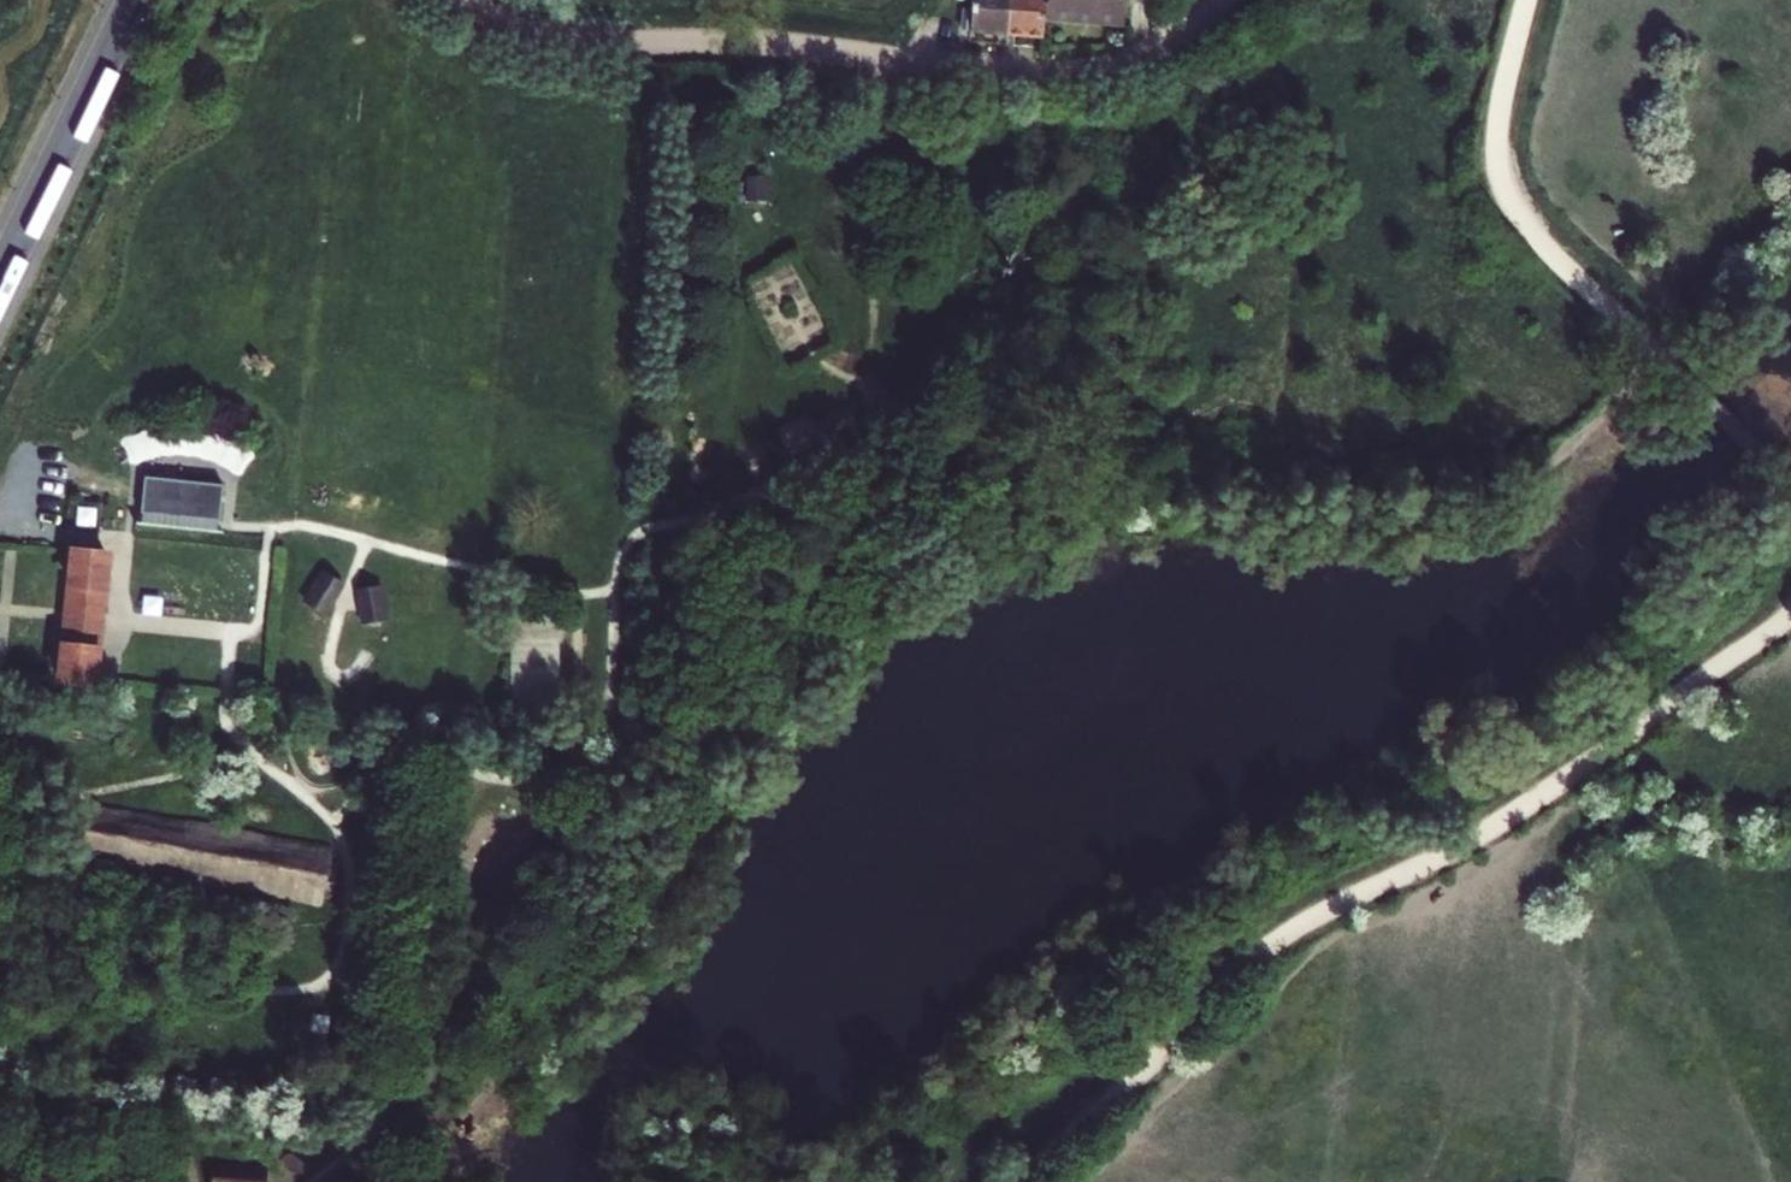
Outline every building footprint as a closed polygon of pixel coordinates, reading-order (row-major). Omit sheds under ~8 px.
[(1042,12),(1043,0),(1007,0),(1005,26),(1041,29),(1042,12)] [(1042,12),(1120,16),(1121,0),(1043,0),(1042,12)] [(960,18),(969,19),(970,1),(961,1),(960,18)] [(809,417),(777,430),(788,458),(821,445),(809,417)] [(758,445),(740,453),(751,476),(769,467),(758,445)] [(144,478),(140,523),(217,530),(221,485),(144,478)] [(109,555),(74,551),(70,586),(74,586),(71,615),(68,646),(64,646),(61,681),(96,684),(99,650),(96,649),(99,618),(102,589),(105,589),(109,555)] [(378,599),(346,593),(340,624),(372,630),(378,599)] [(557,614),(509,615),(510,714),(559,713),(559,704),(557,614)] [(327,757),(328,754),(328,751),(328,747),(326,745),(323,743),(320,741),(316,741),(313,743),(310,745),(308,748),(308,752),(308,755),(310,758),(313,760),(316,762),(319,762),(322,761),(325,759),(327,757)] [(336,848),(93,804),(83,858),(326,902),(330,876),(336,848)] [(488,815),(465,856),(486,868),(510,828),(488,815)] [(562,837),(550,830),(539,851),(552,857),(562,837)] [(217,1164),(216,1181),(266,1181),(267,1168),(217,1164)]
